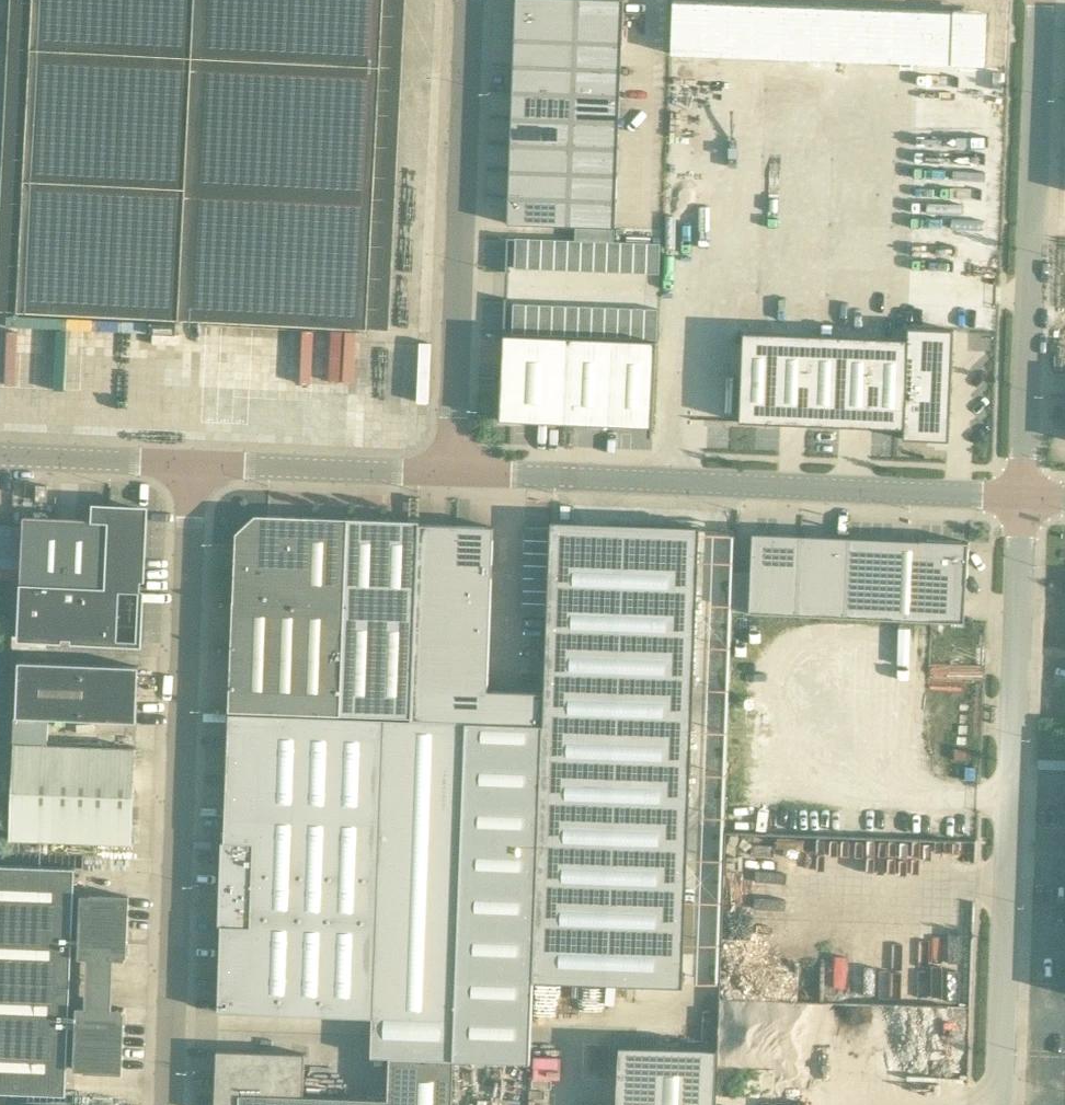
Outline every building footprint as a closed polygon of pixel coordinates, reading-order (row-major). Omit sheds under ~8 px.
[(192,320),(367,328),(384,0),(33,0),(17,311),(192,320)] [(509,224),(615,228),(623,0),(517,0),(509,224)] [(671,1),(669,56),(987,67),(989,11),(671,1)] [(515,238),(514,268),(527,268),(528,238),(515,238)] [(528,238),(527,268),(541,269),(542,239),(528,238)] [(542,239),(541,269),(554,269),(555,239),(542,239)] [(555,239),(554,269),(567,270),(568,239),(555,239)] [(568,239),(567,270),(580,270),(581,240),(568,239)] [(581,240),(580,270),(593,271),(594,240),(581,240)] [(594,240),(593,271),(606,271),(607,241),(594,240)] [(607,241),(606,271),(620,272),(621,241),(607,241)] [(621,241),(620,272),(633,272),(634,242),(621,241)] [(634,242),(633,272),(646,273),(647,242),(634,242)] [(647,242),(646,273),(659,273),(660,243),(647,242)] [(513,303),(512,334),(525,334),(526,304),(513,303)] [(526,304),(525,334),(538,335),(539,304),(526,304)] [(539,304),(538,335),(551,335),(553,305),(539,304)] [(553,305),(551,335),(565,336),(566,305),(553,305)] [(566,305),(565,336),(578,336),(579,305),(566,305)] [(579,305),(578,336),(591,337),(592,306),(579,305)] [(592,306),(591,337),(604,337),(605,306),(592,306)] [(605,306),(604,337),(617,338),(618,307),(605,306)] [(618,307),(617,338),(630,338),(631,307),(618,307)] [(631,307),(630,338),(644,338),(645,308),(631,307)] [(645,308),(644,338),(657,339),(658,308),(645,308)] [(907,340),(743,332),(740,418),(904,422),(904,435),(947,435),(951,331),(907,329),(907,340)] [(504,335),(501,420),(564,423),(567,338),(504,335)] [(567,338),(564,423),(609,424),(612,339),(567,338)] [(612,339),(609,424),(652,426),(655,355),(655,341),(612,339)] [(36,485),(35,501),(48,502),(49,485),(36,485)] [(89,519),(86,588),(141,591),(144,509),(109,508),(108,519),(93,519),(89,519)] [(233,601),(229,710),(412,716),(419,523),(419,520),(348,517),(345,518),(255,515),(236,532),(235,544),(233,601)] [(24,516),(21,585),(86,588),(89,519),(24,516)] [(412,716),(412,719),(467,722),(543,725),(544,693),(487,690),(494,526),(419,523),(412,716)] [(525,528),(521,616),(545,616),(548,529),(525,528)] [(544,721),(535,1011),(670,1017),(692,535),(550,529),(547,617),(545,688),(544,721)] [(751,534),(749,612),(965,619),(968,541),(751,534)] [(21,585),(18,636),(51,637),(51,638),(138,642),(141,591),(86,588),(21,585)] [(17,661),(15,717),(14,717),(14,730),(47,730),(47,718),(135,722),(137,666),(17,661)] [(222,840),(218,925),(221,925),(218,1011),(374,1017),(373,1055),(389,1056),(454,1058),(456,1020),(532,1023),(543,725),(467,722),(412,719),(229,712),(224,840),(222,840)] [(14,743),(12,791),(134,795),(135,748),(48,744),(47,730),(14,730),(14,743)] [(12,791),(10,838),(132,843),(134,795),(12,791)] [(66,1095),(76,868),(0,865),(0,1092),(66,1095)] [(81,894),(79,957),(87,957),(86,982),(85,1006),(112,1007),(113,983),(114,959),(114,958),(126,959),(128,896),(81,894)] [(77,1006),(74,1069),(121,1071),(124,1008),(112,1007),(85,1006),(77,1006)] [(716,1049),(619,1045),(617,1104),(714,1104),(716,1049)] [(454,1058),(389,1056),(388,1098),(302,1095),(303,1053),(217,1050),(215,1104),(453,1104),(454,1058)]
